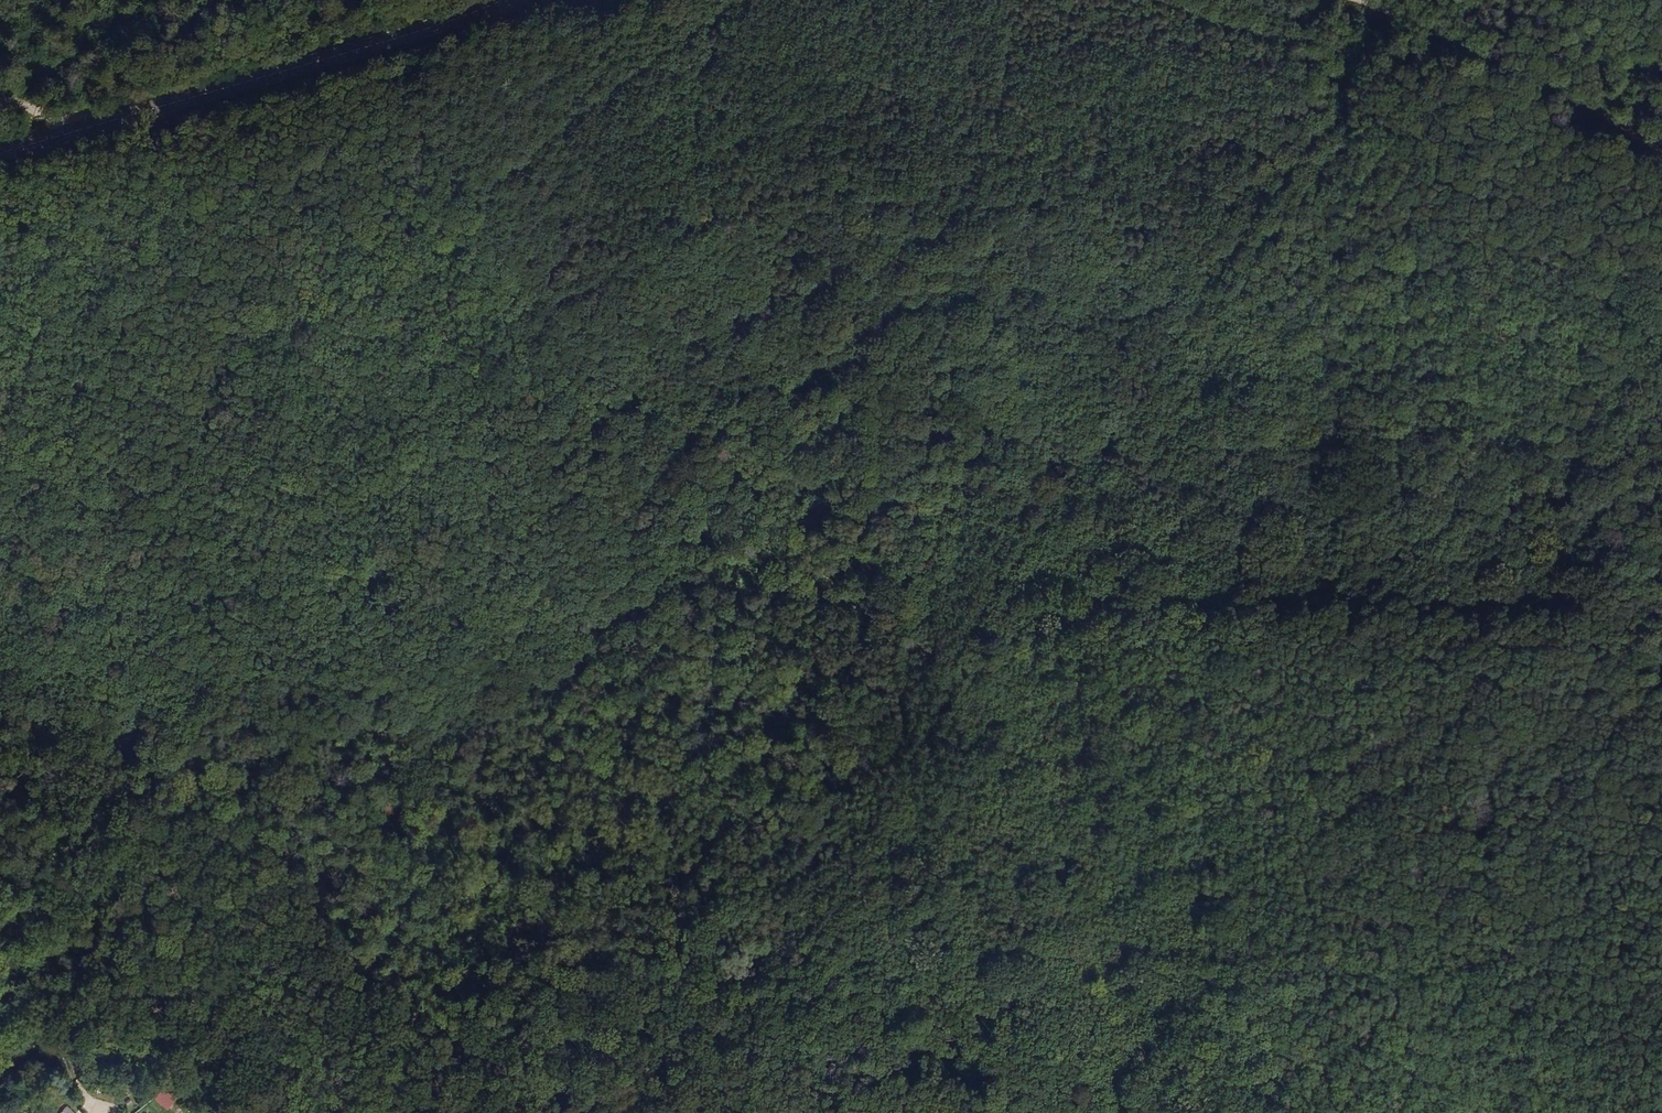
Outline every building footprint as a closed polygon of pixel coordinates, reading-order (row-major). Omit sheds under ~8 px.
[(172,1077),(160,1088),(171,1098),(182,1086),(172,1077)] [(67,1102),(57,1112),(83,1112),(67,1102)]
